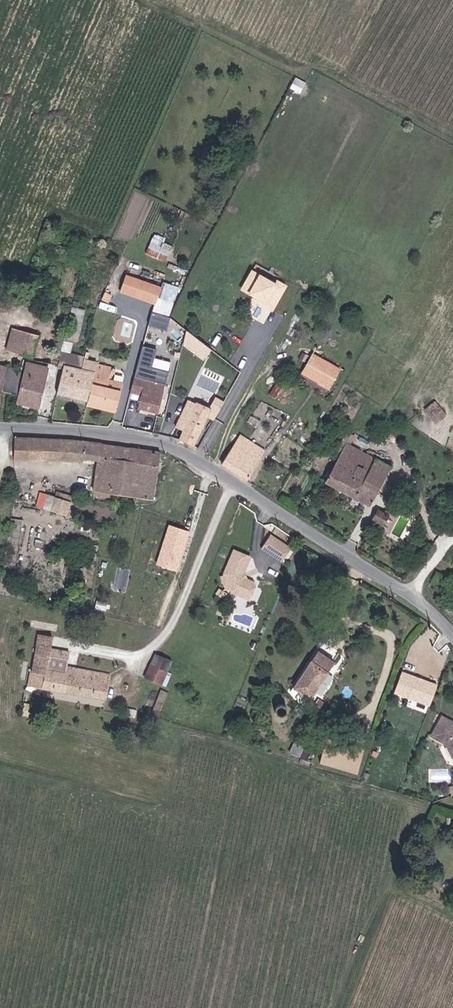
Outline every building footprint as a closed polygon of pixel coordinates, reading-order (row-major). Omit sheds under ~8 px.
[(131,240),(134,232),(118,227),(116,235),(131,240)] [(162,244),(159,249),(149,244),(146,251),(166,260),(171,249),(162,244)] [(276,311),(289,283),(254,266),(242,288),(255,294),(253,299),(276,311)] [(119,292),(154,304),(159,289),(124,277),(119,292)] [(70,319),(65,337),(77,341),(85,314),(80,313),(77,321),(70,319)] [(247,338),(253,341),(261,326),(255,322),(247,338)] [(58,365),(61,353),(63,344),(55,343),(56,338),(47,335),(46,337),(12,328),(6,351),(17,354),(13,370),(0,368),(0,399),(1,392),(16,395),(26,356),(32,358),(35,347),(44,349),(43,351),(53,353),(50,363),(58,365)] [(205,359),(213,347),(190,330),(181,342),(205,359)] [(58,365),(64,366),(67,354),(61,353),(58,365)] [(64,366),(79,368),(82,357),(67,354),(64,366)] [(301,373),(330,389),(341,370),(312,354),(301,373)] [(16,403),(37,408),(47,367),(26,362),(16,403)] [(85,370),(81,369),(78,380),(62,376),(61,376),(57,394),(87,401),(117,408),(121,388),(108,385),(109,381),(112,368),(97,365),(96,369),(86,367),(85,370)] [(81,369),(79,368),(64,366),(62,376),(78,380),(81,369)] [(149,370),(137,366),(129,394),(140,397),(136,409),(157,414),(165,387),(166,387),(168,378),(148,372),(149,370)] [(269,394),(275,398),(283,385),(277,382),(269,394)] [(115,412),(117,408),(87,401),(86,405),(115,412)] [(179,439),(194,446),(211,408),(196,401),(179,439)] [(240,435),(221,464),(247,481),(266,451),(240,435)] [(92,491),(128,496),(134,462),(129,461),(131,448),(75,441),(15,438),(13,460),(44,461),(82,462),(83,459),(97,461),(92,491)] [(391,466),(357,449),(346,443),(325,482),(370,506),(391,466)] [(134,462),(128,496),(152,499),(160,453),(131,448),(129,461),(134,462)] [(35,497),(33,496),(34,492),(24,489),(21,502),(34,505),(36,499),(35,499),(35,497)] [(54,497),(46,494),(42,507),(41,509),(49,512),(49,511),(67,516),(70,505),(74,506),(76,498),(56,492),(54,497)] [(42,507),(46,494),(39,493),(35,505),(42,507)] [(378,509),(372,519),(383,525),(386,519),(403,529),(410,517),(402,513),(400,517),(390,511),(388,515),(378,509)] [(179,570),(192,529),(170,522),(157,563),(179,570)] [(262,547),(280,560),(289,547),(271,534),(262,547)] [(244,580),(242,575),(249,558),(234,551),(223,575),(224,577),(223,578),(220,578),(224,591),(227,591),(228,593),(244,600),(249,598),(253,589),(251,583),(244,580)] [(37,633),(35,645),(50,648),(52,636),(37,633)] [(50,648),(35,645),(27,686),(106,700),(111,675),(66,667),(69,651),(50,648)] [(318,652),(311,662),(310,661),(293,688),(309,699),(334,663),(318,652)] [(150,664),(168,671),(172,660),(155,653),(150,664)] [(162,685),(168,671),(150,664),(145,677),(162,685)] [(168,671),(162,685),(166,686),(172,673),(168,671)] [(430,704),(437,683),(401,671),(394,691),(430,704)] [(157,710),(161,712),(169,693),(160,689),(151,713),(155,714),(157,710)] [(432,736),(447,744),(452,756),(452,722),(443,716),(432,736)] [(305,750),(309,743),(296,737),(288,752),(306,762),(311,753),(305,750)]
